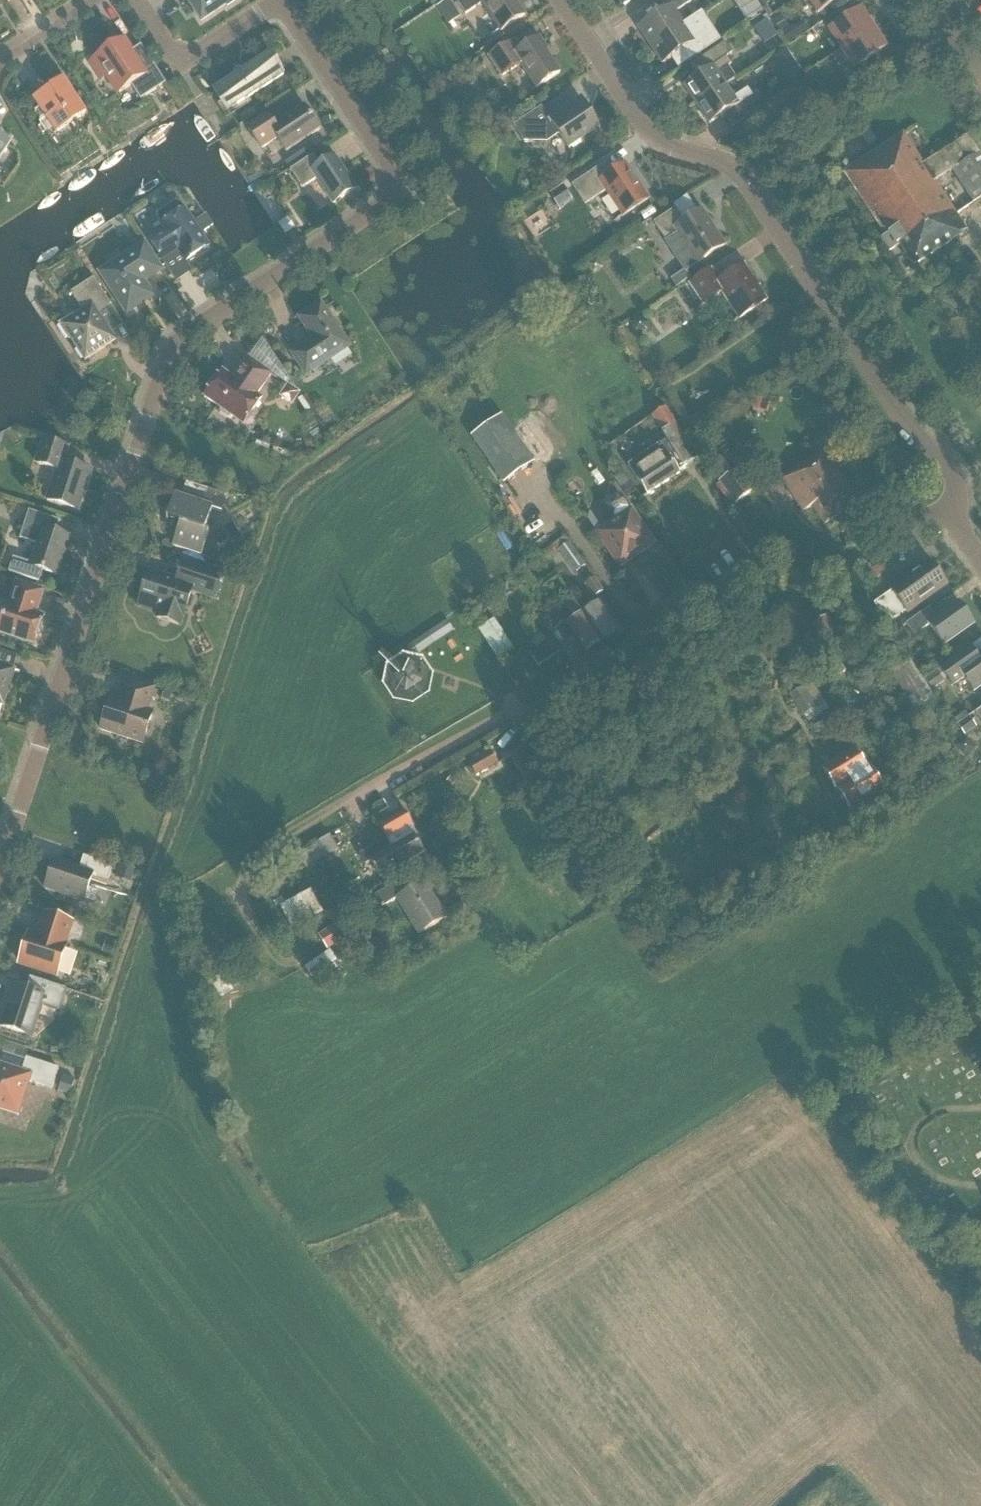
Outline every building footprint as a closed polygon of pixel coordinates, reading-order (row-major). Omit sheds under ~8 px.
[(201,21),(226,5),(227,7),(238,0),(187,0),(201,21)] [(448,0),(447,0),(437,7),(449,25),(460,17),(448,0)] [(525,15),(514,0),(456,0),(465,14),(482,3),(501,31),(525,15)] [(666,9),(638,28),(650,46),(683,24),(676,13),(693,2),(691,0),(660,0),(666,9)] [(746,21),(763,10),(756,0),(732,0),(746,21)] [(817,14),(838,0),(808,0),(817,14)] [(827,29),(841,49),(874,27),(861,7),(827,29)] [(769,28),(761,16),(750,23),(758,35),(769,28)] [(815,25),(811,19),(799,27),(801,30),(792,35),(790,31),(782,36),(787,45),(804,34),(803,33),(815,25)] [(683,24),(650,46),(662,64),(689,47),(696,58),(719,42),(712,31),(709,33),(703,25),(690,34),(683,24)] [(874,27),(841,49),(854,69),(887,47),(874,27)] [(545,51),(547,50),(540,38),(516,53),(510,43),(489,57),(502,77),(521,64),(537,88),(560,73),(545,51)] [(696,105),(726,86),(726,85),(736,78),(728,66),(731,63),(727,57),(732,53),(725,42),(700,59),(707,69),(683,85),(696,105)] [(141,100),(166,84),(141,45),(127,55),(119,43),(89,62),(100,80),(108,75),(120,93),(131,86),(141,100)] [(235,75),(214,90),(222,103),(225,101),(235,103),(237,106),(284,75),(269,53),(242,71),(241,70),(236,69),(235,74),(235,75)] [(778,68),(788,83),(802,74),(792,58),(778,68)] [(87,114),(64,79),(33,99),(46,119),(40,124),(56,149),(76,136),(78,129),(74,123),(87,114)] [(734,97),(726,86),(696,105),(709,124),(733,108),(741,120),(731,126),(732,128),(742,122),(766,106),(757,91),(752,95),(747,88),(734,97)] [(805,104),(814,98),(808,89),(799,95),(805,104)] [(565,97),(544,111),(541,107),(513,127),(524,142),(548,142),(559,135),(571,153),(573,152),(571,150),(583,143),(580,139),(597,127),(601,133),(602,132),(581,100),(571,107),(565,97)] [(267,114),(247,127),(261,149),(277,138),(286,151),(320,129),(304,106),(275,125),(267,114)] [(844,172),(887,237),(882,240),(882,245),(886,251),(891,251),(895,248),(900,245),(913,266),(967,231),(957,215),(935,182),(952,171),(974,204),(980,199),(980,157),(968,136),(924,165),(903,134),(844,172)] [(10,144),(0,137),(0,158),(10,144)] [(333,204),(357,189),(335,155),(320,165),(314,155),(290,170),(302,189),(317,179),(333,204)] [(623,216),(648,200),(625,165),(604,178),(598,168),(572,185),(585,206),(607,191),(623,216)] [(563,188),(549,198),(555,207),(570,197),(563,188)] [(165,230),(150,240),(163,260),(179,251),(186,261),(209,246),(185,209),(184,210),(180,203),(176,203),(159,214),(158,217),(162,224),(161,225),(165,230)] [(665,242),(685,272),(724,246),(701,211),(684,222),(676,208),(654,223),(666,241),(665,242)] [(213,226),(206,216),(197,221),(204,232),(213,226)] [(296,228),(288,218),(278,225),(285,235),(296,228)] [(161,270),(144,244),(101,273),(127,313),(153,296),(144,282),(161,270)] [(754,279),(745,265),(719,282),(711,270),(690,285),(703,305),(721,292),(739,319),(767,301),(753,280),(754,279)] [(94,278),(71,293),(83,311),(75,316),(74,315),(60,324),(69,339),(71,338),(86,360),(115,340),(98,314),(111,305),(94,278)] [(333,322),(321,303),(299,317),(314,339),(292,353),(306,375),(350,347),(339,331),(341,327),(337,321),(333,322)] [(251,347),(267,361),(275,352),(259,338),(251,347)] [(234,379),(223,371),(204,397),(243,424),(261,398),(257,395),(271,374),(248,358),(234,379)] [(301,392),(288,384),(279,396),(292,405),(301,392)] [(752,396),(749,406),(767,412),(770,402),(752,396)] [(697,459),(676,424),(666,408),(652,416),(667,441),(660,446),(635,462),(637,465),(631,470),(648,495),(679,474),(678,471),(684,467),(697,459)] [(502,413),(470,435),(503,482),(535,460),(502,413)] [(79,510),(92,471),(64,462),(68,448),(44,440),(36,463),(57,470),(47,500),(79,510)] [(825,525),(858,502),(824,451),(781,480),(803,512),(812,506),(825,525)] [(735,504),(754,490),(739,469),(720,483),(735,504)] [(228,496),(186,483),(181,497),(175,495),(167,520),(180,525),(173,546),(202,555),(209,533),(205,532),(211,513),(221,517),(228,496)] [(37,544),(31,563),(14,558),(9,572),(39,581),(43,571),(57,576),(70,537),(56,532),(60,521),(29,511),(20,538),(37,544)] [(654,544),(631,511),(598,533),(620,566),(654,544)] [(585,565),(564,537),(555,544),(559,549),(558,550),(575,573),(585,565)] [(157,618),(180,626),(192,591),(213,598),(222,572),(185,559),(178,580),(150,571),(138,606),(158,613),(157,618)] [(887,585),(892,592),(874,604),(888,625),(906,612),(907,613),(927,599),(931,604),(950,590),(931,562),(906,580),(902,575),(887,585)] [(594,598),(603,592),(594,579),(585,585),(594,598)] [(17,583),(9,605),(2,603),(1,604),(0,604),(0,634),(34,645),(43,617),(36,614),(43,591),(17,583)] [(489,591),(476,600),(484,612),(497,603),(497,602),(489,591)] [(602,641),(583,613),(571,597),(564,602),(575,618),(568,624),(586,651),(602,641)] [(600,603),(583,613),(602,641),(618,630),(600,603)] [(943,645),(974,623),(960,604),(937,620),(929,608),(906,624),(914,636),(929,625),(943,645)] [(530,638),(539,632),(530,619),(527,621),(524,617),(520,620),(522,624),(521,625),(530,638)] [(833,656),(852,642),(845,632),(840,635),(828,618),(814,628),(822,640),(811,647),(829,673),(834,680),(845,673),(840,666),(833,656)] [(512,647),(494,619),(479,630),(497,657),(512,647)] [(914,642),(903,628),(897,633),(907,647),(914,642)] [(540,632),(530,638),(536,647),(546,641),(540,632)] [(980,683),(980,651),(976,655),(969,645),(940,665),(953,682),(961,676),(971,690),(980,683)] [(935,698),(908,657),(888,669),(915,710),(935,698)] [(392,680),(385,685),(396,702),(404,697),(405,699),(425,685),(412,665),(405,669),(400,662),(388,670),(393,677),(391,678),(392,680)] [(13,670),(0,666),(0,703),(3,704),(13,670)] [(945,682),(937,671),(925,679),(933,690),(945,682)] [(147,711),(154,688),(128,680),(122,696),(124,696),(122,703),(111,699),(101,730),(143,744),(153,713),(147,711)] [(813,684),(805,689),(804,687),(790,696),(804,716),(808,722),(821,714),(817,707),(824,702),(813,684)] [(166,688),(161,699),(168,702),(170,703),(174,692),(173,691),(166,688)] [(838,721),(832,711),(811,723),(817,733),(838,721)] [(977,728),(966,712),(954,721),(965,736),(977,728)] [(885,789),(878,778),(872,767),(869,769),(855,748),(822,769),(836,791),(837,790),(850,810),(885,789)] [(498,764),(491,752),(469,765),(476,777),(498,764)] [(749,800),(742,786),(730,793),(737,807),(749,800)] [(383,800),(374,805),(381,816),(389,811),(383,800)] [(387,839),(402,865),(423,853),(408,827),(387,839)] [(306,870),(339,850),(330,835),(297,855),(306,870)] [(380,878),(402,865),(387,839),(359,854),(366,865),(371,862),(380,878)] [(109,880),(113,866),(84,856),(79,869),(54,861),(45,889),(84,901),(93,874),(109,880)] [(130,868),(118,864),(114,880),(126,883),(130,868)] [(419,935),(446,919),(424,882),(403,895),(396,883),(375,896),(382,908),(397,899),(419,935)] [(311,890),(280,908),(292,929),(306,922),(323,912),(311,890)] [(26,944),(20,963),(56,975),(65,946),(63,946),(71,923),(46,914),(38,937),(33,936),(30,945),(26,944)] [(347,935),(340,924),(321,936),(328,948),(347,935)] [(312,937),(306,929),(279,947),(285,955),(312,937)] [(116,941),(106,938),(102,952),(112,955),(116,941)] [(336,960),(330,950),(305,967),(311,976),(336,960)] [(0,1025),(0,1027),(31,1037),(44,996),(62,1002),(66,989),(44,982),(40,993),(13,984),(0,1025)] [(0,1064),(0,1109),(19,1115),(29,1082),(52,1089),(59,1069),(27,1058),(22,1072),(0,1064)] [(75,1079),(63,1075),(58,1091),(70,1095),(75,1079)]
